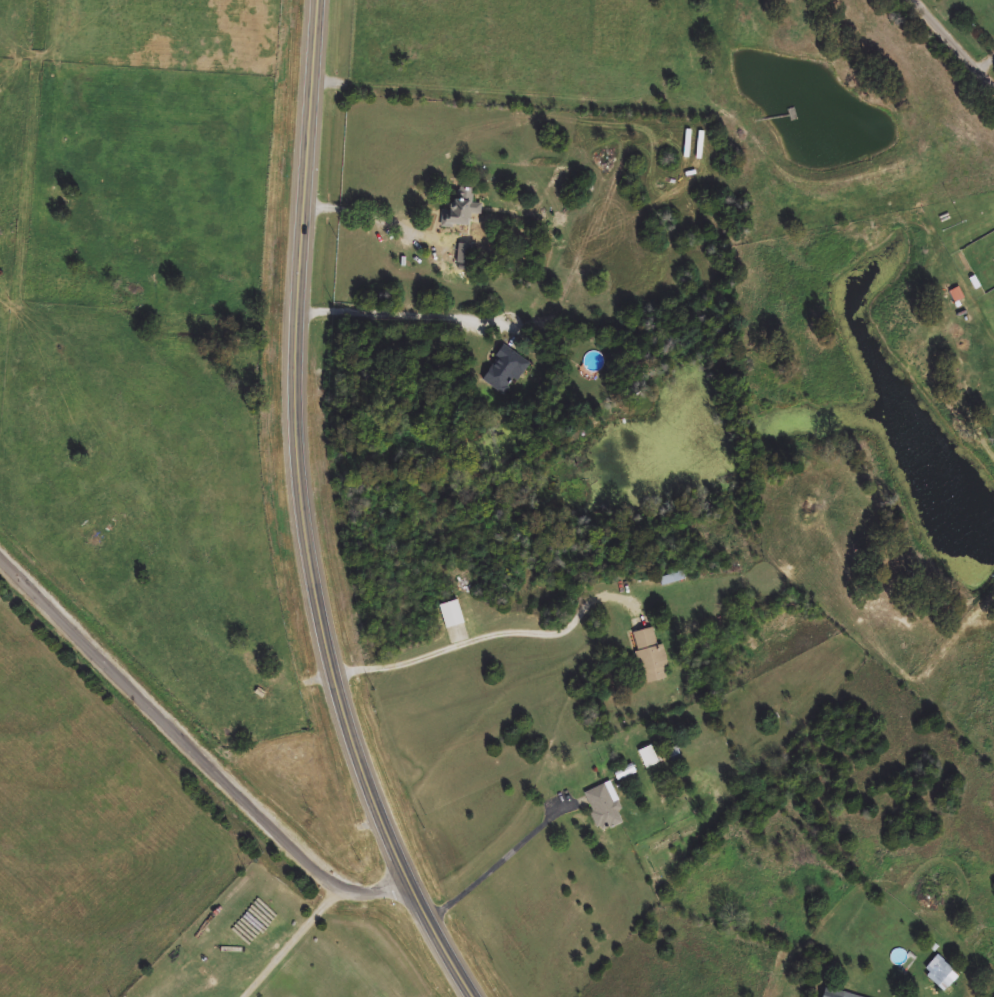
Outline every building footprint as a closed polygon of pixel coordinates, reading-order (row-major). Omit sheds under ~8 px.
[(473,190),(462,190),(462,202),(443,202),(443,227),(465,227),(465,216),(481,216),(481,204),(473,204),(473,190)] [(473,236),(459,236),(458,264),(472,265),(473,236)] [(953,303),(963,300),(960,289),(950,291),(953,303)] [(494,355),(497,357),(481,380),(498,393),(509,378),(516,383),(529,365),(502,345),(494,355)] [(462,626),(457,601),(438,605),(443,630),(462,626)] [(646,685),(670,678),(661,645),(657,646),(652,628),(632,634),(646,685)] [(659,765),(651,746),(637,752),(645,771),(659,765)] [(599,832),(622,823),(618,813),(622,811),(611,783),(583,793),(599,832)] [(921,972),(942,993),(957,978),(936,957),(921,972)]
